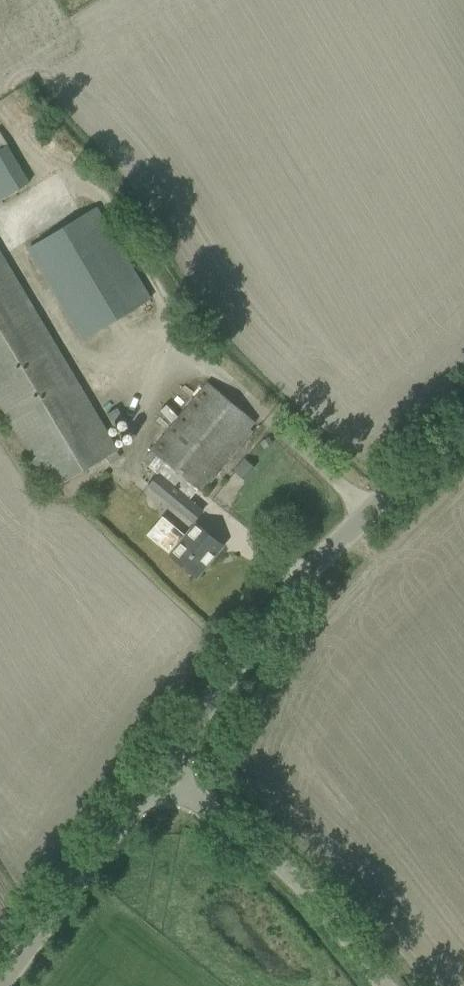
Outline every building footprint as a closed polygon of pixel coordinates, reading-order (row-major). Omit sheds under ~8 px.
[(0,201),(28,182),(0,134),(0,200),(0,201)] [(28,248),(83,339),(151,297),(96,207),(28,248)] [(50,491),(119,451),(0,250),(0,407),(50,491)] [(142,460),(159,474),(168,463),(198,488),(202,491),(252,430),(249,428),(255,421),(208,381),(142,460)] [(168,463),(159,474),(149,485),(179,511),(192,521),(203,509),(190,498),(198,488),(168,463)] [(147,534),(157,543),(196,575),(222,545),(196,523),(186,535),(163,516),(147,534)]
